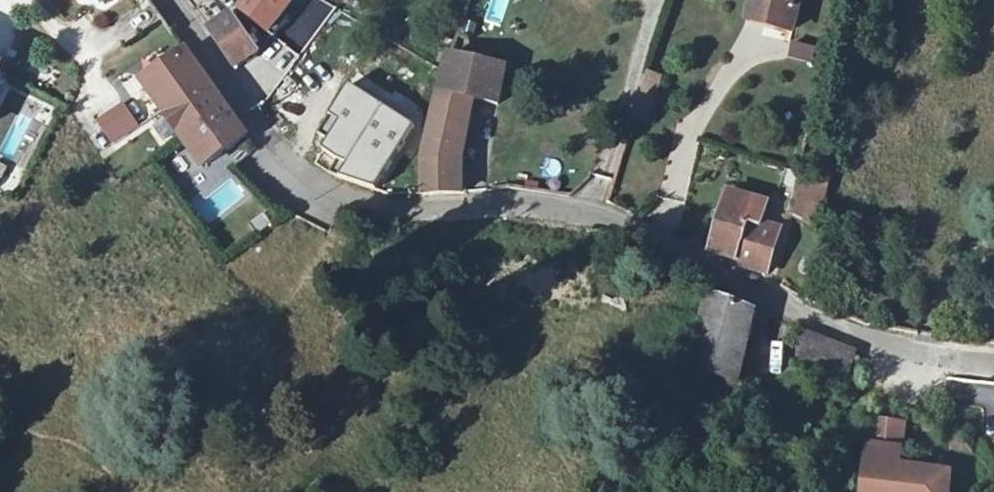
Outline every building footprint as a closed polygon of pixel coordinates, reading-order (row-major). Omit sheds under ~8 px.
[(238,9),(273,37),(289,18),(274,6),(278,0),(245,0),(238,9)] [(485,24),(502,27),(508,0),(490,0),(485,24)] [(792,30),(799,0),(752,0),(748,16),(775,23),(775,25),(792,30)] [(232,16),(208,31),(235,69),(253,57),(258,53),(232,16)] [(247,137),(186,52),(143,83),(204,169),(247,137)] [(461,192),(461,174),(461,161),(462,146),(473,100),(498,105),(503,77),(505,67),(449,55),(445,70),(437,94),(424,159),(422,161),(422,196),(461,194),(461,192)] [(662,78),(647,73),(633,118),(647,123),(662,78)] [(123,100),(94,117),(111,146),(140,129),(123,100)] [(827,185),(799,178),(790,214),(818,223),(827,185)] [(733,265),(765,274),(778,229),(760,225),(767,203),(730,192),(711,254),(735,262),(733,265)] [(748,337),(753,315),(754,312),(709,295),(689,372),(737,383),(748,337)] [(768,319),(753,315),(748,337),(762,340),(768,319)] [(796,369),(844,386),(855,353),(814,337),(799,330),(794,341),(805,345),(796,369)] [(868,440),(901,444),(904,422),(870,418),(868,440)] [(866,439),(859,491),(945,491),(948,470),(898,464),(901,444),(868,440),(866,439)]
